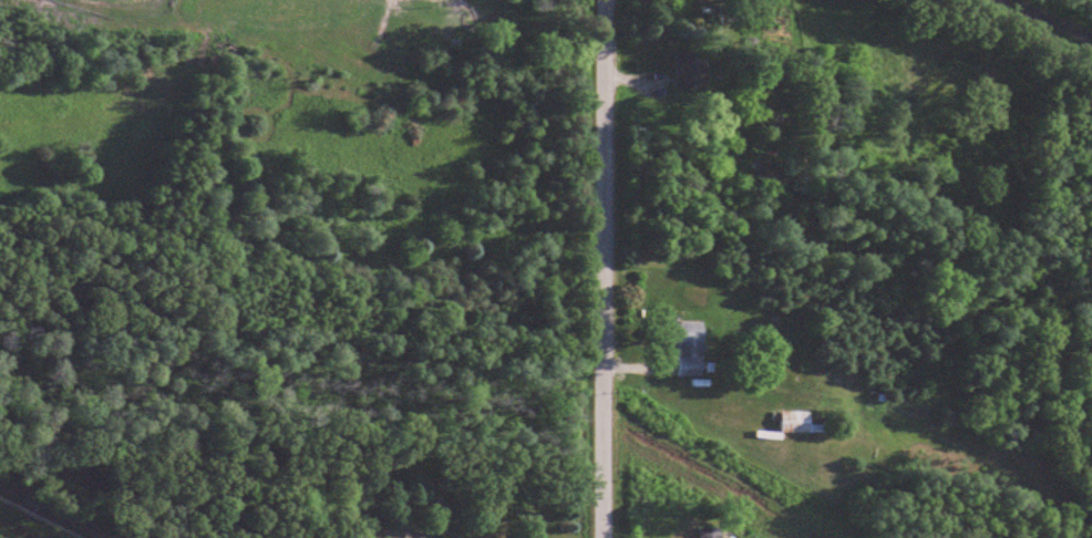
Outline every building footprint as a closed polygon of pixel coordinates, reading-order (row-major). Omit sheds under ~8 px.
[(844,9),(848,0),(823,0),(844,9)] [(675,52),(675,90),(709,90),(709,52),(675,52)] [(704,379),(704,325),(678,325),(678,379),(704,379)] [(827,426),(812,426),(812,413),(782,413),(782,434),(827,434),(827,426)] [(724,529),(700,529),(700,537),(724,537),(724,529)]
